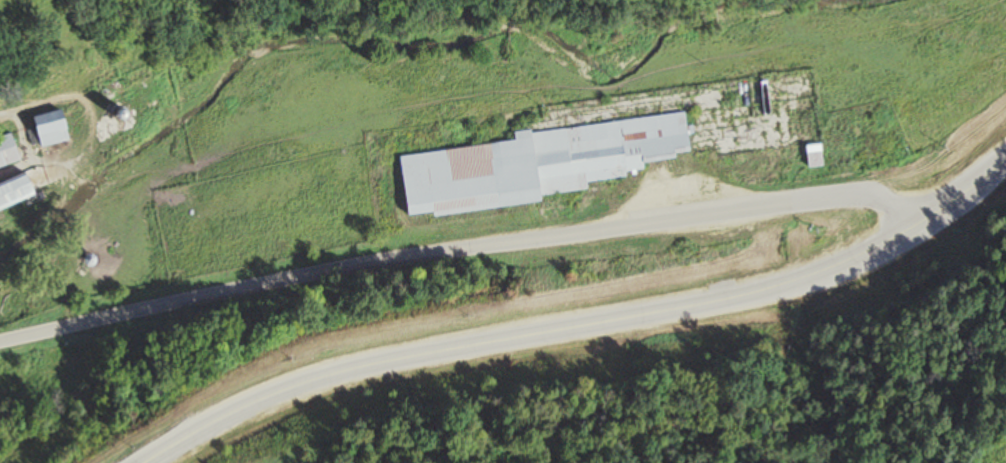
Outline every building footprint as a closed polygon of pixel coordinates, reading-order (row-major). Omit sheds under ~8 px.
[(66,140),(61,109),(31,114),(37,145),(66,140)] [(400,154),(407,216),(540,201),(540,194),(588,189),(586,180),(644,173),(642,160),(675,157),(674,151),(688,150),(684,113),(513,132),(514,141),(400,154)] [(19,161),(11,134),(0,137),(0,166),(19,161)] [(805,144),(807,166),(823,165),(821,142),(805,144)] [(32,196),(24,175),(0,184),(0,208),(32,196)]
